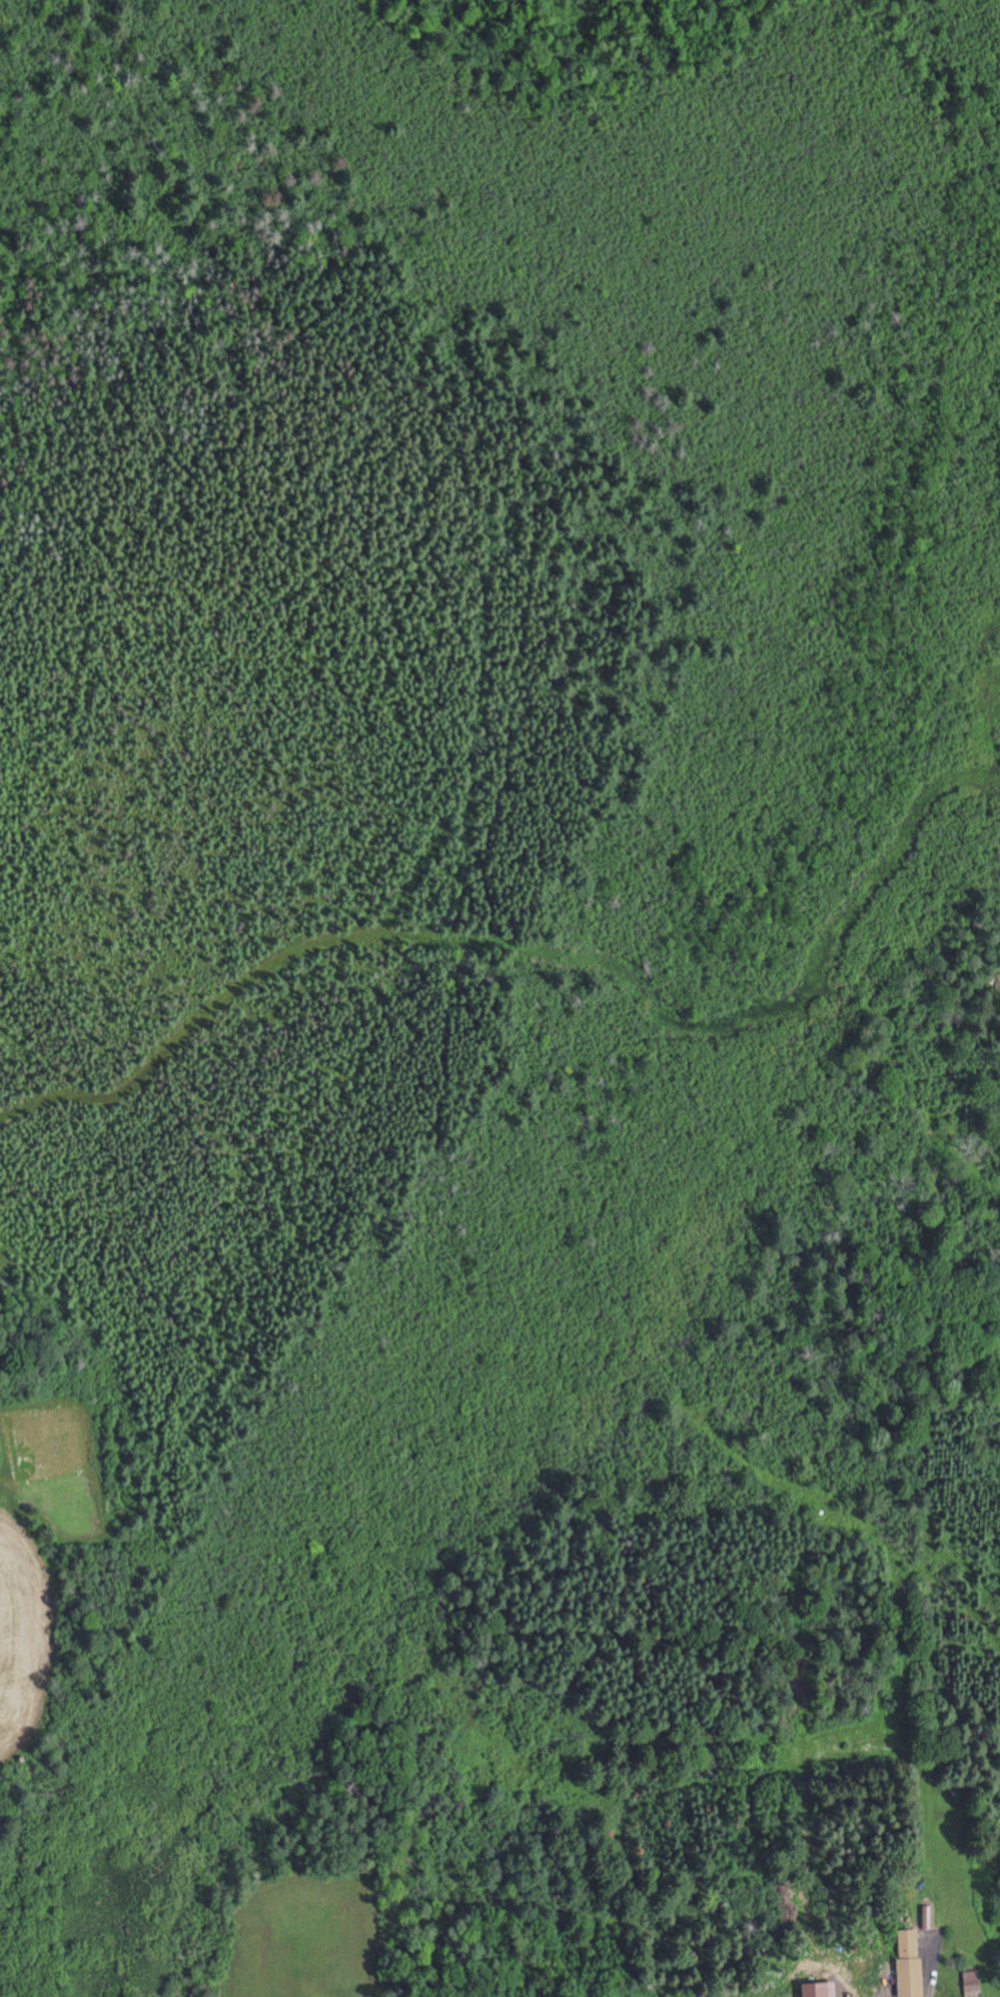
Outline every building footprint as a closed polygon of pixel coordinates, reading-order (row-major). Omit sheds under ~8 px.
[(911,1963),(911,1930),(892,1930),(892,1963),(911,1963)] [(978,1973),(959,1973),(959,1994),(978,1994),(978,1973)]
